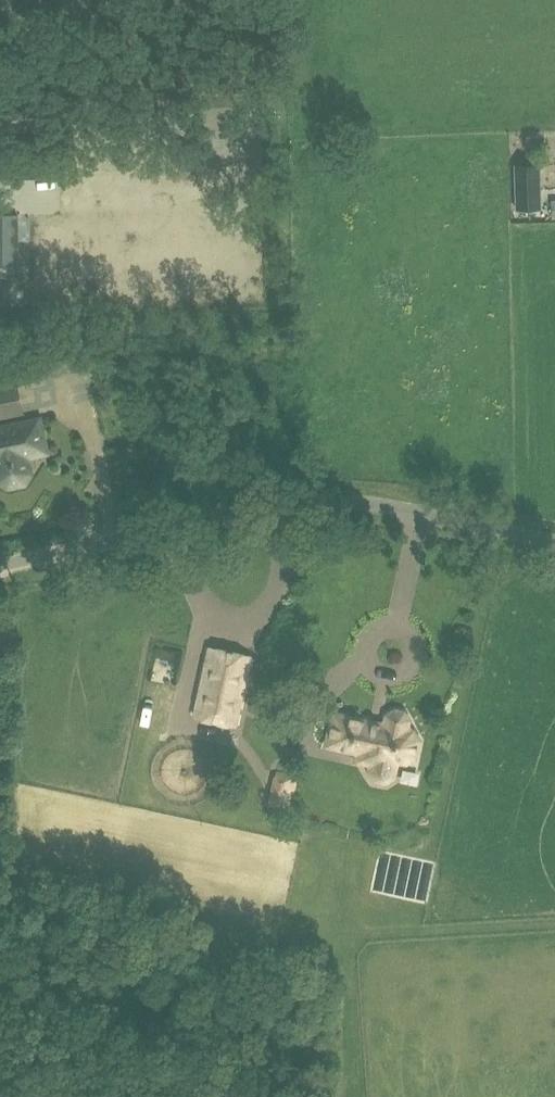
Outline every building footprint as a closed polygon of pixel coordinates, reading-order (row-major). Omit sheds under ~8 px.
[(58,95),(58,105),(75,104),(75,95),(58,95)] [(515,164),(516,209),(541,209),(540,164),(515,164)] [(16,378),(31,375),(28,360),(13,363),(16,378)] [(23,412),(17,382),(0,385),(0,417),(23,412)] [(39,420),(0,428),(0,460),(1,460),(0,462),(0,481),(8,486),(24,483),(29,474),(28,469),(29,468),(27,462),(24,460),(31,448),(44,446),(39,420)] [(236,725),(251,656),(210,647),(195,716),(236,725)] [(407,729),(409,720),(404,712),(395,710),(388,715),(385,725),(379,723),(379,726),(371,724),(371,721),(335,714),(332,728),(331,727),(327,745),(359,752),(358,761),(379,766),(382,754),(394,756),(397,760),(406,763),(416,757),(420,740),(414,731),(407,729)] [(278,773),(271,804),(290,809),(297,777),(278,773)]
